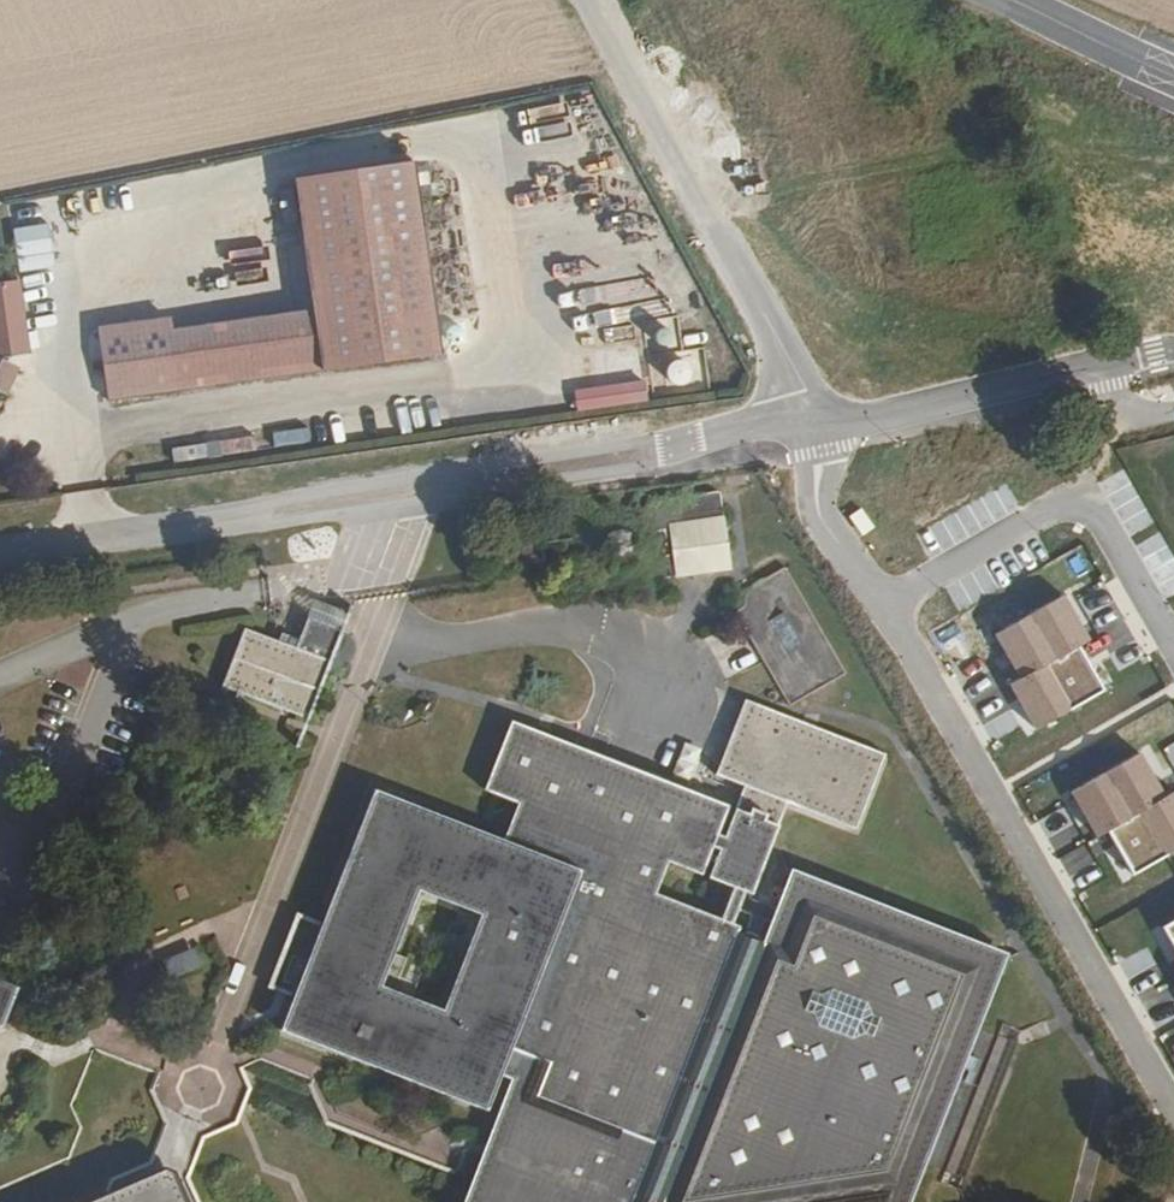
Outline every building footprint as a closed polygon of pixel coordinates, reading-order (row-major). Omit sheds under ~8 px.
[(345,144),(308,148),(310,168),(371,162),(371,159),(347,161),(345,144)] [(401,162),(284,181),(301,298),(90,328),(99,404),(430,357),(401,162)] [(0,288),(0,365),(17,363),(6,287),(0,288)] [(666,384),(705,379),(702,352),(663,357),(666,384)] [(640,382),(567,393),(571,411),(643,400),(640,382)] [(273,430),(273,445),(310,444),(309,428),(273,430)] [(173,458),(205,457),(205,445),(173,446),(173,458)] [(658,503),(638,517),(642,536),(649,535),(655,580),(725,571),(717,497),(658,503)] [(613,533),(605,537),(599,550),(600,559),(605,565),(614,568),(623,565),(628,560),(633,551),(630,542),(620,534),(613,533)] [(544,544),(526,546),(528,562),(545,561),(544,544)] [(788,570),(737,599),(796,705),(813,697),(805,720),(748,698),(718,774),(747,785),(708,879),(729,889),(723,907),(726,909),(719,923),(656,900),(668,865),(698,876),(724,808),(510,727),(484,795),(517,807),(501,843),(579,870),(500,1076),(505,1079),(459,1201),(627,1201),(730,938),(738,917),(768,928),(760,948),(656,1201),(904,1201),(1005,953),(791,872),(772,914),(759,909),(755,889),(789,803),(859,827),(891,751),(823,726),(831,706),(843,698),(837,683),(848,676),(788,570)] [(1064,595),(995,635),(1021,679),(1010,685),(1036,730),(1105,690),(1079,647),(1091,640),(1064,595)] [(296,650),(244,631),(220,689),(306,722),(319,699),(347,673),(356,658),(354,649),(351,643),(344,637),(309,623),(296,650)] [(1072,792),(1100,836),(1109,831),(1134,874),(1173,852),(1173,792),(1166,796),(1140,753),(1072,792)] [(373,793),(281,1031),(487,1110),(500,1076),(579,870),(501,843),(373,793)] [(1162,927),(1173,948),(1173,919),(1162,927)] [(760,948),(730,938),(627,1201),(656,1201),(760,948)] [(13,990),(0,985),(0,1023),(13,990)] [(979,1147),(960,1141),(950,1172),(968,1178),(979,1147)] [(168,1168),(154,1163),(62,1201),(183,1201),(168,1168)]
